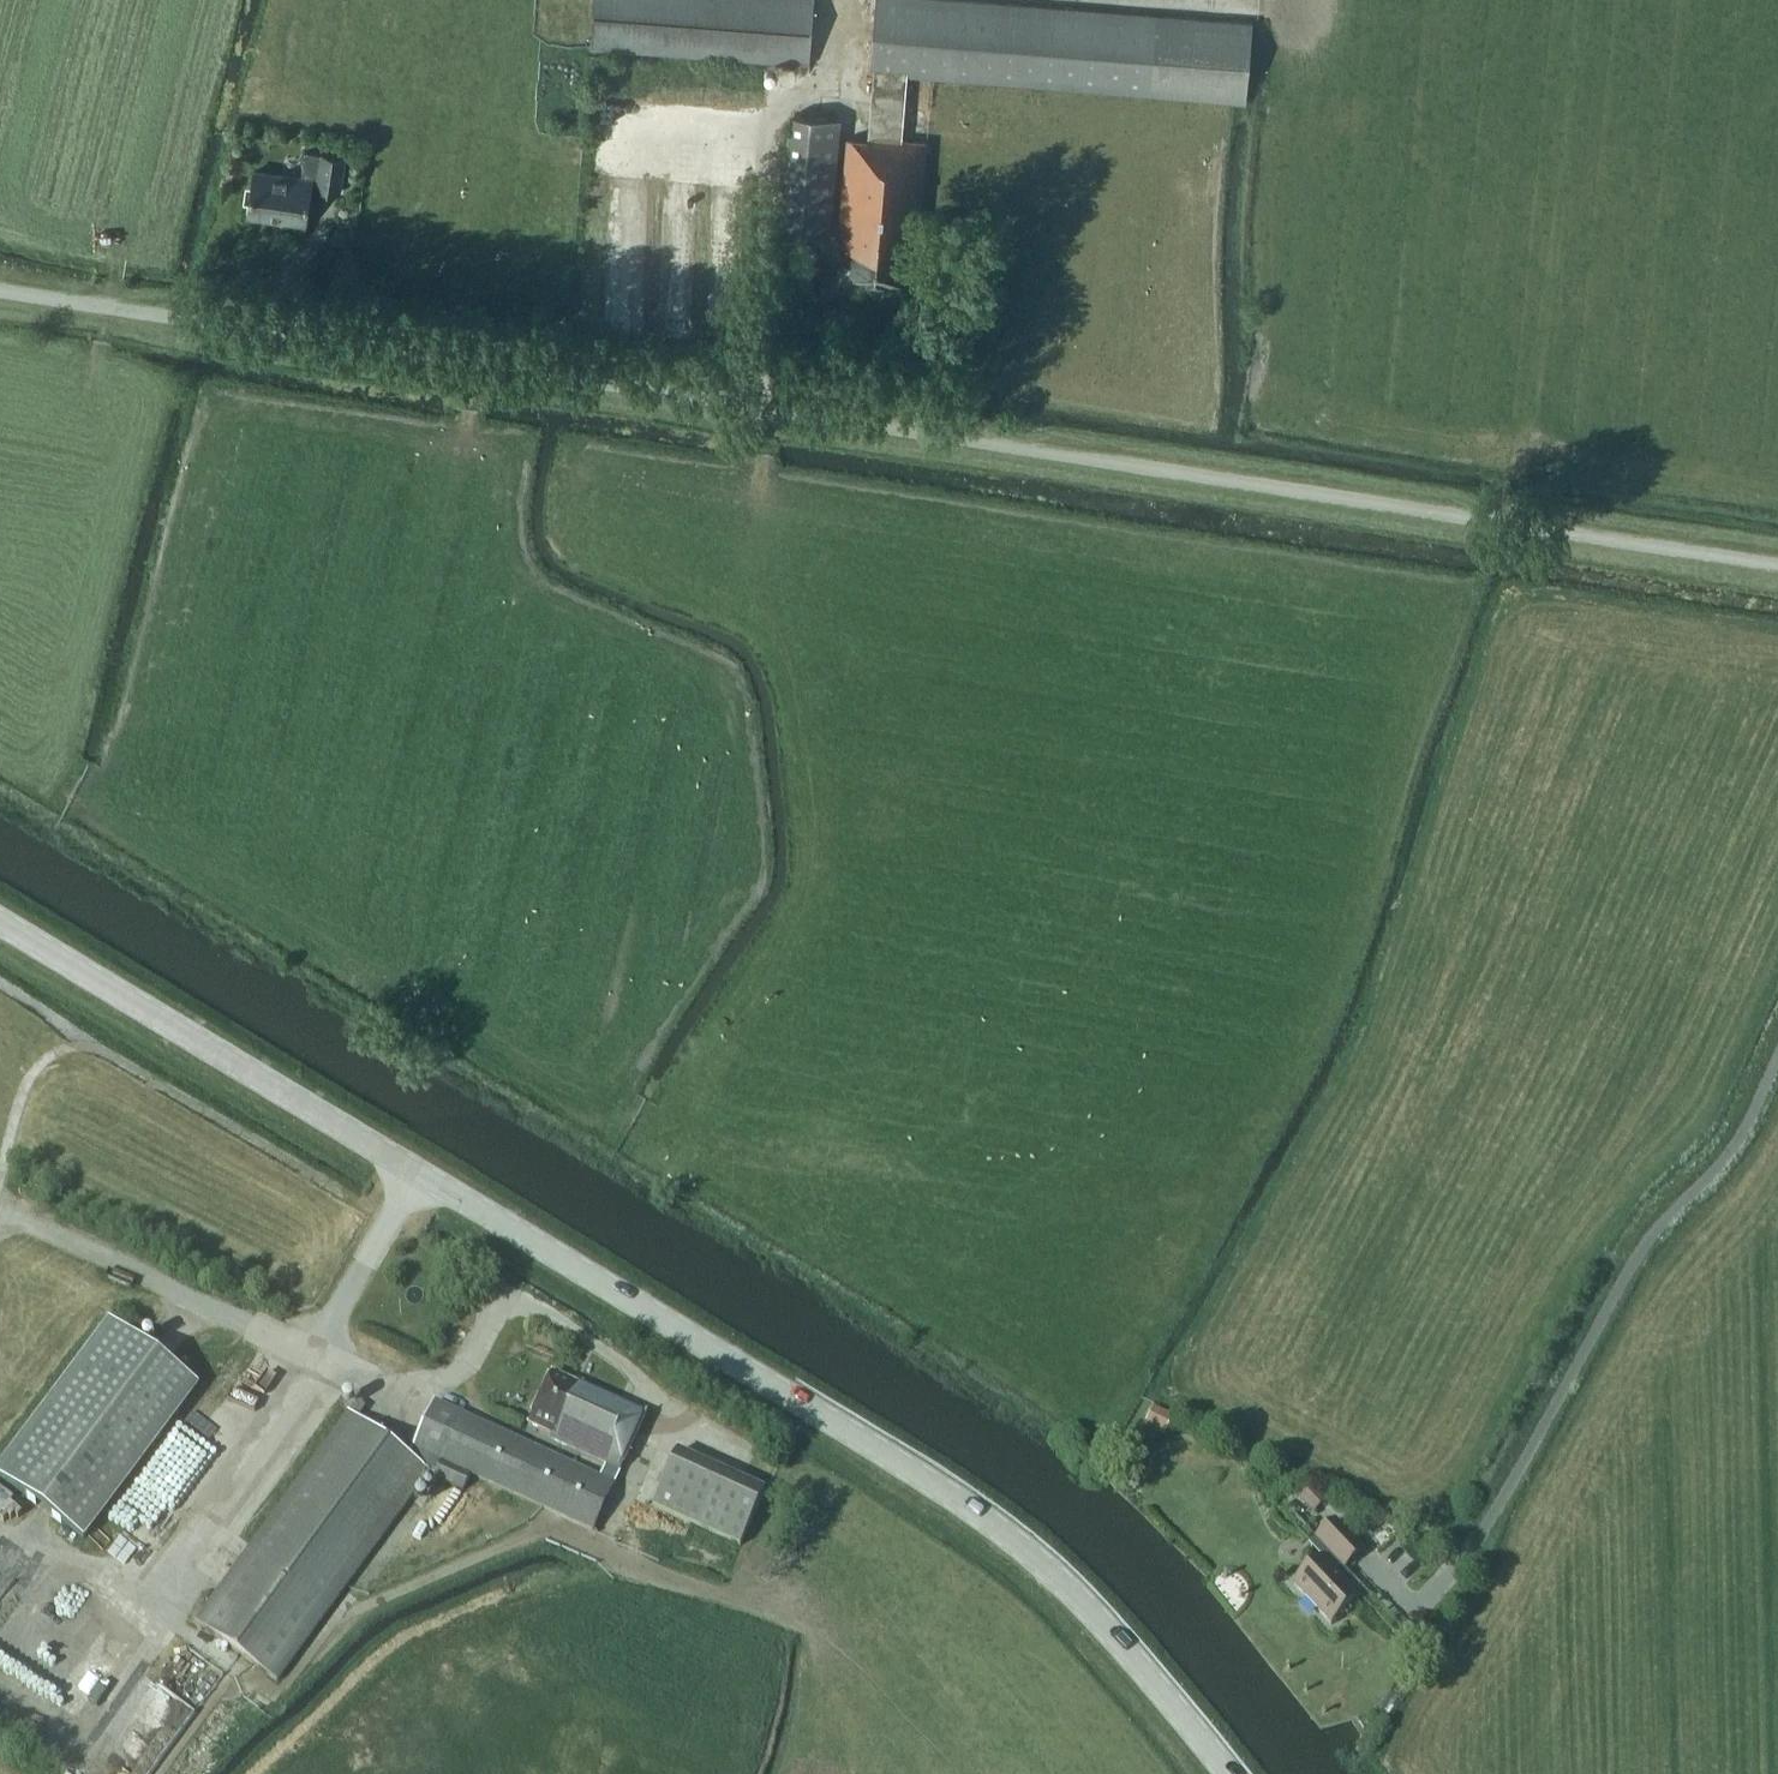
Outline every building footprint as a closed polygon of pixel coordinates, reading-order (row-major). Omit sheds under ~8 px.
[(808,63),(814,0),(596,0),(592,45),(808,63)] [(1161,16),(970,0),(877,0),(871,70),(875,70),(870,138),(846,136),(837,244),(843,244),(840,278),(914,284),(926,140),(901,138),(906,74),(1155,94),(1247,101),(1253,23),(1161,16)] [(830,230),(840,116),(795,112),(793,129),(790,129),(781,226),(830,230)] [(251,204),(283,209),(282,217),(306,221),(310,193),(319,194),(318,195),(338,199),(346,154),(307,148),(303,174),(257,167),(251,204)] [(0,1457),(0,1480),(79,1538),(195,1384),(107,1317),(0,1457)] [(439,1461),(579,1524),(592,1530),(646,1411),(579,1381),(576,1385),(549,1372),(525,1424),(550,1436),(549,1440),(580,1454),(576,1464),(518,1439),(432,1400),(409,1449),(406,1454),(357,1418),(348,1412),(346,1410),(192,1621),(274,1681),(428,1470),(433,1473),(439,1461)] [(357,1401),(348,1412),(357,1418),(365,1407),(357,1401)] [(1143,1425),(1166,1433),(1173,1413),(1151,1405),(1143,1425)] [(652,1504),(739,1544),(764,1490),(677,1450),(652,1504)] [(441,1463),(434,1478),(462,1491),(469,1475),(441,1463)] [(1326,1500),(1310,1484),(1298,1495),(1314,1512),(1326,1500)] [(1363,1550),(1337,1522),(1317,1540),(1327,1551),(1292,1583),(1331,1624),(1359,1598),(1337,1574),(1363,1550)]
